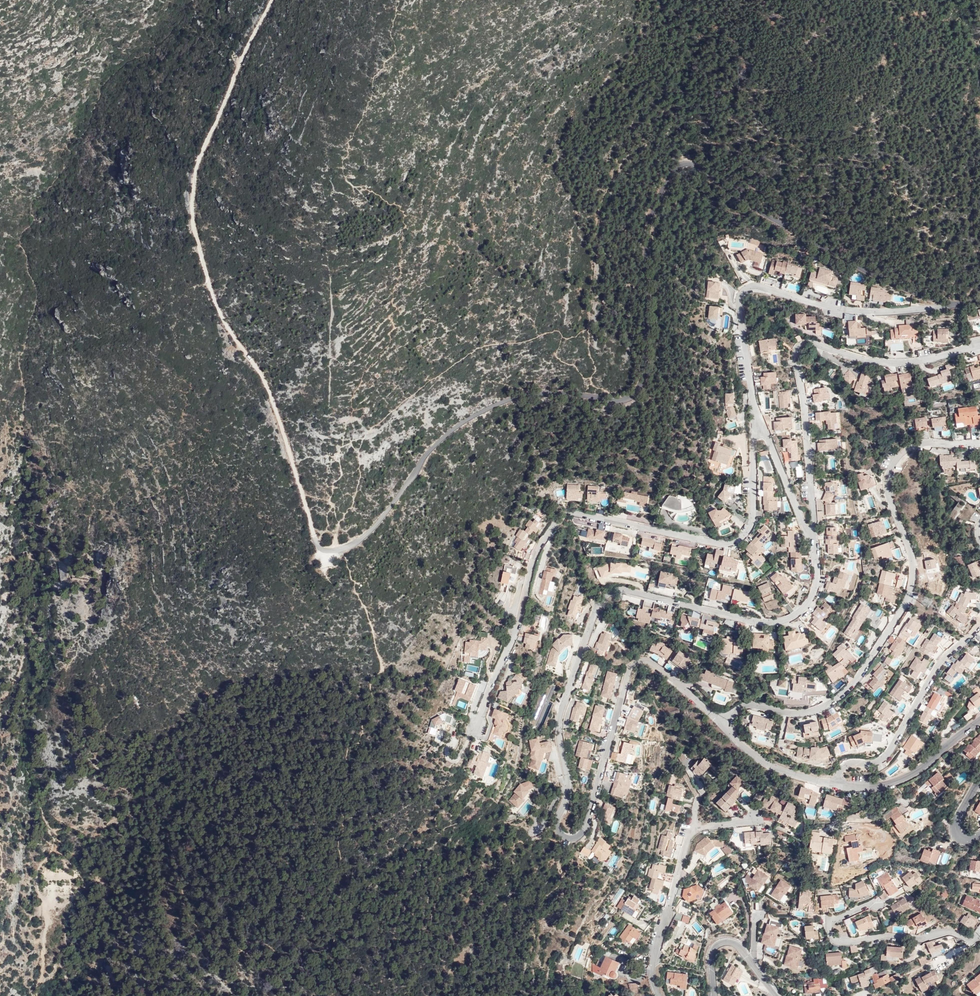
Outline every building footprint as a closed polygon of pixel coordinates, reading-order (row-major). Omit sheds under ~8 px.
[(747,249),(736,254),(740,261),(748,257),(752,258),(751,260),(760,262),(762,253),(747,249)] [(785,273),(787,265),(788,263),(783,262),(783,264),(773,260),(770,270),(775,272),(775,271),(780,272),(785,273)] [(802,269),(787,265),(785,273),(792,275),(796,276),(795,278),(799,279),(802,269)] [(829,283),(828,285),(835,287),(837,278),(831,277),(833,272),(820,268),(819,273),(811,271),(807,287),(814,290),(816,283),(817,280),(829,283)] [(716,291),(719,289),(720,284),(709,282),(707,298),(715,299),(716,291)] [(852,289),(851,296),(853,299),(864,300),(865,296),(861,296),(861,289),(865,290),(866,284),(850,283),(850,289),(852,289)] [(870,295),(873,295),(872,300),(886,303),(887,301),(890,301),(891,294),(885,293),(885,291),(879,290),(879,288),(871,287),(870,295)] [(722,316),(722,314),(721,314),(721,310),(723,310),(723,308),(710,307),(709,319),(717,320),(718,315),(722,316)] [(975,319),(979,318),(979,310),(978,310),(978,312),(973,313),(973,312),(966,313),(967,319),(975,317),(975,319)] [(816,328),(816,324),(816,317),(806,318),(806,315),(796,315),(796,325),(806,324),(806,323),(809,323),(809,324),(809,327),(816,328)] [(892,340),(919,338),(918,324),(917,324),(916,319),(906,320),(907,325),(899,325),(899,327),(895,328),(895,330),(891,330),(892,340)] [(856,334),(864,334),(864,329),(860,329),(860,325),(856,325),(856,322),(848,323),(849,335),(856,334)] [(937,340),(948,340),(948,330),(938,330),(937,332),(933,332),(933,341),(937,341),(937,340)] [(847,344),(856,344),(856,335),(847,335),(847,344)] [(959,347),(962,346),(964,344),(960,338),(956,341),(959,347)] [(772,340),(759,341),(760,352),(769,351),(768,347),(773,347),(772,340)] [(953,364),(945,367),(947,370),(940,372),(941,375),(938,376),(940,385),(949,382),(948,380),(952,379),(949,370),(954,368),(953,364)] [(975,369),(975,366),(970,368),(972,374),(973,377),(979,375),(979,367),(975,369)] [(866,391),(868,385),(870,386),(871,382),(868,381),(871,373),(862,370),(860,378),(864,379),(863,383),(858,381),(853,379),(856,377),(849,370),(842,376),(852,387),(854,388),(853,390),(859,392),(859,394),(867,397),(869,392),(866,391)] [(775,378),(775,373),(764,374),(764,378),(761,378),(761,386),(763,386),(763,389),(768,389),(767,384),(774,384),(774,378),(775,378)] [(893,374),(885,376),(886,381),(884,381),(882,382),(883,388),(884,388),(891,386),(891,389),(901,387),(899,376),(898,374),(893,375),(893,374)] [(910,374),(899,376),(901,387),(902,391),(913,389),(910,374)] [(825,388),(814,390),(815,395),(813,395),(813,399),(814,399),(815,403),(821,402),(821,400),(830,399),(829,390),(825,388)] [(789,395),(788,391),(786,391),(786,392),(779,393),(780,409),(790,407),(790,403),(787,403),(786,396),(789,395)] [(728,417),(735,414),(733,408),(733,404),(733,403),(733,395),(726,395),(726,410),(728,417)] [(971,422),(969,408),(969,407),(960,408),(960,416),(957,417),(958,423),(965,422),(971,422)] [(969,408),(971,422),(971,424),(979,423),(979,416),(978,407),(969,408)] [(830,411),(815,412),(815,420),(826,419),(826,423),(828,423),(828,429),(834,429),(834,424),(836,423),(835,412),(830,413),(830,411)] [(926,417),(915,418),(916,425),(914,425),(914,431),(926,431),(925,426),(925,422),(927,422),(926,417)] [(942,417),(931,419),(932,422),(934,422),(935,427),(935,431),(944,431),(944,425),(942,417)] [(779,430),(783,429),(789,429),(789,430),(793,430),(792,418),(780,419),(780,423),(778,423),(776,423),(776,431),(779,431),(779,430)] [(795,456),(798,456),(797,442),(791,442),(791,440),(784,441),(784,449),(789,449),(789,462),(796,462),(795,456)] [(834,450),(839,450),(838,440),(820,441),(821,445),(819,445),(819,451),(828,451),(828,450),(834,450)] [(732,451),(726,449),(722,448),(719,447),(720,444),(715,443),(712,451),(714,452),(711,461),(726,466),(732,451)] [(947,470),(954,470),(954,465),(958,465),(958,469),(967,468),(967,471),(976,471),(975,461),(961,461),(961,459),(957,459),(957,457),(953,457),(953,455),(940,455),(941,465),(943,468),(947,468),(947,470)] [(870,479),(868,476),(864,477),(863,474),(857,476),(862,490),(877,485),(875,478),(870,479)] [(772,484),(775,484),(772,478),(764,478),(763,497),(771,497),(771,492),(772,492),(772,484)] [(732,493),(734,486),(726,484),(724,490),(719,497),(730,506),(733,503),(729,499),(731,497),(732,493)] [(825,497),(832,501),(834,496),(838,496),(837,484),(834,484),(826,484),(826,493),(825,497)] [(580,486),(568,485),(567,496),(573,497),(572,498),(579,498),(583,498),(583,493),(579,493),(580,486)] [(599,487),(588,486),(587,500),(592,500),(592,498),(594,498),(598,498),(599,487)] [(636,501),(640,501),(644,502),(645,496),(637,494),(637,492),(632,491),(631,493),(624,492),(624,495),(619,494),(618,501),(623,502),(623,500),(627,501),(635,502),(636,501)] [(648,496),(645,496),(644,502),(640,501),(639,505),(646,506),(648,496)] [(664,498),(662,507),(673,510),(674,512),(677,512),(679,513),(681,512),(683,512),(686,512),(688,511),(689,511),(691,511),(692,510),(693,510),(694,509),(695,509),(690,500),(682,498),(681,501),(677,500),(677,497),(669,496),(667,499),(664,498)] [(774,502),(775,497),(771,497),(763,497),(763,502),(764,501),(764,506),(764,511),(772,511),(772,508),(777,508),(777,502),(774,502)] [(830,504),(832,501),(825,497),(823,501),(826,502),(827,503),(826,506),(826,516),(838,516),(837,503),(830,504)] [(950,515),(956,519),(965,504),(958,500),(950,515)] [(606,509),(599,507),(598,511),(599,511),(598,514),(604,515),(606,509)] [(718,522),(719,522),(725,519),(728,522),(733,516),(724,508),(722,510),(718,512),(717,509),(709,512),(714,522),(718,520),(718,522)] [(796,518),(789,518),(788,527),(798,527),(797,520),(796,518)] [(525,531),(529,534),(530,534),(533,530),(539,522),(536,519),(534,522),(530,520),(526,526),(528,527),(525,531)] [(881,521),(873,524),(874,528),(870,529),(873,538),(883,535),(880,527),(883,526),(881,521)] [(539,522),(533,530),(536,533),(542,524),(539,522)] [(542,537),(548,528),(542,524),(536,533),(542,537)] [(760,533),(751,542),(757,547),(759,544),(761,546),(768,539),(766,537),(771,532),(764,525),(760,529),(762,531),(760,533)] [(520,551),(522,547),(526,542),(525,541),(527,537),(529,534),(525,531),(523,530),(521,529),(516,536),(518,537),(515,542),(517,543),(515,547),(520,551)] [(589,530),(587,538),(591,539),(591,540),(603,543),(605,531),(597,529),(596,532),(589,530)] [(826,537),(826,541),(835,541),(835,537),(837,537),(837,529),(827,529),(828,535),(828,537),(826,537)] [(792,553),(797,553),(796,549),(798,544),(795,541),(795,532),(789,532),(789,537),(783,537),(783,548),(790,548),(790,553),(792,553)] [(613,543),(620,544),(620,545),(628,547),(630,538),(623,536),(623,535),(615,533),(613,543)] [(655,547),(654,552),(654,553),(658,554),(658,550),(660,551),(662,544),(656,542),(654,540),(643,538),(642,544),(650,546),(655,547)] [(835,541),(826,541),(826,546),(828,546),(828,555),(835,555),(835,548),(839,547),(839,541),(835,541)] [(748,555),(753,560),(751,562),(754,565),(757,562),(759,564),(761,561),(764,558),(761,554),(763,553),(757,547),(751,542),(745,549),(748,552),(750,553),(748,555)] [(885,544),(871,549),(875,559),(889,554),(885,544)] [(671,551),(670,553),(673,554),(672,557),(676,558),(677,553),(683,554),(686,555),(686,554),(690,555),(692,548),(680,546),(679,546),(678,547),(672,546),(671,549),(672,549),(672,552),(671,551)] [(710,566),(715,567),(716,563),(718,564),(720,555),(716,554),(715,555),(708,553),(705,564),(710,565),(710,566)] [(803,565),(802,557),(802,553),(797,553),(792,553),(793,572),(794,573),(799,573),(799,565),(803,565)] [(725,570),(731,572),(731,570),(737,571),(739,561),(734,560),(728,559),(728,557),(724,556),(723,562),(721,562),(720,567),(725,569),(725,570)] [(966,565),(962,556),(955,558),(959,568),(966,565)] [(979,573),(979,563),(979,561),(968,566),(974,578),(979,576),(977,572),(979,571),(979,573)] [(597,567),(594,568),(598,579),(603,577),(602,576),(609,573),(612,572),(621,572),(622,571),(627,571),(627,564),(617,564),(617,566),(606,565),(599,568),(598,569),(597,567)] [(517,567),(505,565),(501,583),(508,584),(509,582),(510,582),(514,583),(517,567)] [(555,570),(548,569),(547,573),(545,573),(544,572),(540,591),(543,591),(547,592),(549,582),(550,582),(552,574),(554,574),(555,570)] [(880,582),(881,583),(879,593),(888,595),(887,598),(892,599),(892,602),(896,602),(898,596),(894,595),(895,589),(890,587),(891,585),(892,585),(893,578),(896,578),(897,573),(883,570),(880,582)] [(679,575),(661,571),(659,584),(667,585),(666,588),(675,590),(679,575)] [(844,577),(845,574),(840,572),(838,578),(835,577),(834,581),(836,582),(835,585),(828,582),(826,589),(838,593),(840,587),(844,588),(847,579),(844,577)] [(786,591),(792,586),(788,580),(782,575),(781,577),(778,573),(771,578),(781,591),(783,589),(786,591)] [(769,583),(759,587),(764,600),(773,597),(772,595),(776,593),(775,589),(771,590),(769,583)] [(730,594),(731,590),(730,590),(731,587),(723,585),(721,592),(711,589),(709,599),(716,601),(716,599),(721,601),(721,599),(725,600),(726,595),(730,596),(730,594)] [(794,589),(792,586),(786,591),(783,589),(781,591),(785,596),(794,589)] [(734,589),(734,591),(733,594),(730,604),(741,606),(742,601),(747,602),(749,593),(734,589)] [(958,604),(960,605),(966,608),(968,603),(979,603),(979,602),(979,594),(965,592),(964,594),(962,593),(960,597),(961,598),(959,603),(958,604)] [(580,603),(582,598),(575,596),(573,600),(572,600),(569,609),(570,609),(568,615),(571,616),(570,619),(577,623),(580,613),(582,608),(579,607),(577,607),(578,602),(580,603)] [(822,610),(819,609),(818,607),(812,613),(814,615),(816,617),(814,619),(811,623),(821,631),(826,625),(825,623),(832,614),(831,613),(834,609),(829,605),(829,606),(825,602),(822,606),(824,608),(822,610)] [(651,618),(652,613),(654,605),(644,603),(642,610),(638,610),(636,619),(638,620),(637,622),(649,625),(651,618)] [(785,607),(790,614),(791,613),(794,611),(793,610),(789,604),(785,607)] [(871,610),(861,604),(854,616),(857,619),(856,621),(853,619),(844,633),(854,639),(857,636),(859,631),(858,630),(871,610)] [(656,614),(652,613),(651,618),(660,620),(660,622),(670,624),(672,614),(660,611),(659,613),(657,613),(656,614)] [(697,628),(699,620),(683,616),(680,627),(683,628),(684,631),(690,629),(696,631),(697,628)] [(912,633),(916,627),(918,623),(912,618),(908,623),(899,635),(904,639),(907,635),(909,637),(912,633)] [(716,623),(701,620),(700,629),(703,630),(702,635),(710,638),(714,632),(716,623)] [(742,631),(744,623),(737,621),(735,629),(742,631)] [(603,652),(604,651),(607,642),(610,634),(604,632),(604,634),(603,636),(601,636),(598,643),(597,642),(594,649),(598,650),(597,654),(601,655),(602,652),(603,652)] [(525,648),(531,649),(533,650),(534,645),(537,646),(539,636),(528,633),(527,638),(525,637),(523,643),(526,643),(525,648)] [(791,635),(789,635),(784,637),(786,651),(798,648),(811,644),(804,633),(801,634),(792,636),(791,635)] [(763,648),(769,649),(773,649),(774,641),(769,640),(769,635),(754,634),(753,648),(758,648),(758,646),(764,647),(763,648)] [(556,667),(559,655),(569,645),(572,645),(572,635),(564,635),(560,639),(559,638),(552,645),(554,647),(551,650),(547,664),(556,667)] [(927,655),(929,652),(934,645),(937,646),(939,642),(937,641),(939,638),(934,635),(930,641),(927,639),(920,650),(927,655)] [(959,642),(960,642),(951,636),(948,640),(955,645),(959,642)] [(479,648),(487,648),(487,639),(480,638),(480,641),(470,641),(469,644),(465,644),(464,660),(470,661),(470,657),(470,654),(478,654),(478,650),(479,650),(479,648)] [(902,644),(905,640),(901,638),(898,642),(895,641),(890,649),(894,652),(892,655),(896,658),(904,645),(902,644)] [(723,645),(720,645),(720,651),(723,654),(729,654),(730,652),(734,652),(734,654),(741,654),(742,644),(737,643),(737,645),(734,645),(734,642),(731,642),(731,639),(727,639),(727,641),(723,641),(723,645)] [(664,656),(663,658),(666,660),(672,652),(663,646),(663,645),(657,643),(656,646),(652,645),(650,649),(656,651),(659,652),(664,656)] [(840,662),(842,664),(848,658),(849,659),(853,656),(851,652),(849,654),(846,651),(841,645),(837,648),(838,650),(833,654),(840,662)] [(906,647),(904,645),(896,658),(898,659),(906,647)] [(659,655),(663,658),(664,656),(659,652),(656,651),(650,649),(649,652),(655,654),(659,655)] [(679,651),(672,661),(684,669),(692,657),(685,652),(683,654),(679,651)] [(948,673),(945,676),(946,677),(944,681),(950,685),(954,680),(952,679),(957,673),(960,676),(964,672),(963,672),(965,668),(968,670),(974,662),(966,655),(959,663),(957,662),(955,666),(954,665),(948,673)] [(620,659),(623,665),(629,662),(626,656),(620,659)] [(923,673),(926,668),(930,662),(925,659),(923,663),(917,659),(911,669),(915,671),(912,676),(917,679),(922,672),(923,673)] [(684,669),(672,661),(671,662),(683,671),(684,669)] [(842,670),(845,667),(842,664),(840,662),(826,671),(832,680),(839,676),(840,678),(845,675),(842,670)] [(591,664),(588,672),(590,673),(589,676),(586,676),(582,688),(590,691),(594,678),(592,677),(593,674),(596,675),(598,667),(591,664)] [(850,673),(854,677),(858,672),(849,664),(845,667),(850,673)] [(876,689),(880,685),(884,681),(887,677),(884,674),(887,671),(882,666),(874,674),(877,676),(870,684),(876,689)] [(725,688),(724,690),(730,693),(733,684),(714,676),(715,674),(706,671),(704,675),(700,674),(698,679),(712,684),(711,686),(711,687),(711,689),(713,690),(721,690),(721,689),(722,687),(725,688)] [(609,690),(612,691),(617,675),(608,672),(601,697),(607,698),(609,690)] [(845,676),(850,681),(854,677),(850,673),(845,676)] [(510,682),(506,687),(507,692),(501,692),(498,698),(508,703),(513,697),(515,697),(515,695),(519,689),(519,685),(522,685),(522,680),(516,675),(510,682)] [(803,687),(817,689),(818,684),(814,684),(815,680),(807,679),(807,678),(796,677),(795,680),(793,680),(791,699),(804,700),(805,690),(803,689),(803,687)] [(471,698),(476,685),(458,680),(454,692),(458,693),(471,698)] [(536,726),(552,686),(544,682),(528,723),(536,726)] [(898,701),(900,697),(905,692),(908,694),(911,690),(900,682),(890,695),(898,701)] [(478,686),(476,685),(471,698),(458,693),(456,698),(453,706),(455,707),(458,697),(470,701),(471,700),(474,701),(478,686)] [(970,710),(975,707),(979,703),(979,689),(978,687),(973,690),(972,691),(975,695),(970,699),(973,703),(968,707),(970,710)] [(936,693),(928,707),(933,710),(934,709),(938,712),(944,703),(942,702),(944,698),(936,693)] [(584,712),(588,713),(589,708),(585,707),(585,704),(579,702),(575,708),(571,722),(578,725),(580,715),(582,716),(584,712)] [(890,717),(891,718),(894,715),(889,711),(891,707),(884,703),(878,712),(882,715),(878,719),(885,724),(888,719),(890,717)] [(908,713),(910,709),(907,707),(902,704),(900,708),(908,713)] [(598,719),(602,708),(595,706),(588,730),(596,732),(597,727),(595,727),(597,723),(598,724),(601,724),(602,721),(601,720),(598,719)] [(628,707),(624,716),(628,718),(638,722),(643,711),(638,709),(634,706),(632,709),(628,707)] [(928,707),(923,716),(920,720),(927,724),(930,719),(932,715),(935,717),(938,713),(933,710),(928,707)] [(838,724),(839,726),(844,724),(838,712),(836,713),(834,708),(827,711),(829,716),(827,718),(822,719),(824,728),(829,727),(829,729),(838,724)] [(906,717),(908,713),(900,708),(895,715),(899,717),(901,714),(906,717)] [(496,728),(494,735),(503,738),(505,734),(508,732),(510,726),(507,725),(507,721),(507,720),(508,714),(495,710),(493,718),(496,719),(495,723),(497,726),(496,728)] [(967,720),(972,716),(969,711),(963,715),(967,720)] [(444,714),(431,720),(427,734),(434,736),(437,726),(437,724),(444,721),(444,722),(450,724),(449,726),(453,727),(456,718),(444,714)] [(754,722),(753,726),(757,727),(756,729),(766,731),(767,728),(771,729),(773,720),(754,715),(752,721),(754,722)] [(628,718),(624,716),(621,726),(625,727),(624,730),(634,733),(638,722),(628,718)] [(809,735),(820,734),(817,721),(810,723),(810,724),(804,725),(806,731),(806,734),(809,733),(809,735)] [(869,736),(869,732),(861,731),(860,732),(853,736),(852,735),(848,736),(853,747),(857,745),(863,743),(862,741),(864,740),(865,742),(870,742),(871,736),(869,736)] [(966,754),(967,753),(973,757),(974,758),(979,752),(979,735),(971,745),(969,744),(963,751),(966,754)] [(908,749),(912,752),(915,754),(917,751),(918,751),(923,743),(911,736),(903,749),(906,751),(908,749)] [(543,753),(551,751),(549,742),(539,744),(538,739),(529,741),(532,750),(529,758),(532,758),(529,767),(534,769),(536,760),(541,761),(543,754),(543,753)] [(580,742),(576,757),(582,759),(579,769),(587,771),(589,761),(587,760),(591,745),(580,742)] [(633,745),(624,742),(621,754),(613,752),(611,759),(626,763),(628,754),(630,755),(630,754),(633,745)] [(814,750),(811,750),(799,747),(798,757),(803,758),(805,756),(807,755),(811,755),(811,758),(817,759),(822,757),(823,758),(831,755),(828,746),(820,749),(820,747),(815,747),(814,750)] [(682,749),(678,754),(682,761),(687,758),(682,749)] [(473,774),(480,776),(482,772),(485,771),(487,766),(486,765),(487,762),(486,762),(489,753),(483,751),(482,754),(480,753),(480,755),(477,762),(478,763),(477,766),(476,766),(473,774)] [(487,762),(490,764),(491,762),(494,762),(496,760),(489,753),(486,762),(487,762)] [(472,768),(474,765),(477,756),(472,754),(467,766),(472,768)] [(598,770),(601,758),(600,758),(594,756),(593,761),(592,761),(590,768),(597,770),(598,770)] [(699,760),(692,768),(701,777),(712,764),(708,761),(707,762),(705,760),(702,762),(699,760)] [(901,770),(903,774),(913,769),(911,765),(901,770)] [(630,776),(619,772),(619,774),(618,773),(616,779),(622,781),(623,781),(621,785),(627,787),(629,777),(630,776)] [(939,791),(942,789),(946,786),(941,781),(943,779),(937,773),(928,780),(931,784),(932,785),(934,787),(932,789),(931,789),(936,795),(937,797),(940,794),(939,794),(940,793),(939,791)] [(734,786),(728,793),(733,798),(736,794),(739,791),(738,790),(743,785),(746,787),(747,786),(738,777),(731,784),(734,786)] [(522,799),(526,795),(529,797),(531,794),(534,793),(532,788),(533,788),(530,781),(521,785),(520,784),(513,792),(515,793),(509,800),(517,808),(521,804),(518,801),(521,798),(522,799)] [(621,785),(620,789),(613,787),(612,793),(614,794),(614,795),(623,798),(623,797),(624,797),(627,787),(621,785)] [(667,797),(669,798),(673,799),(676,800),(677,796),(681,797),(683,790),(674,788),(675,786),(670,785),(667,797)] [(685,789),(675,786),(674,788),(683,790),(681,797),(680,801),(683,802),(686,792),(685,792),(685,789)] [(813,790),(801,787),(799,795),(810,799),(810,801),(816,803),(818,795),(819,793),(813,791),(813,790)] [(946,793),(942,789),(939,791),(940,793),(939,794),(940,794),(937,797),(939,799),(946,793)] [(733,798),(728,793),(717,804),(721,807),(724,805),(728,810),(736,801),(735,800),(733,798)] [(826,795),(823,807),(842,811),(844,805),(849,806),(851,799),(847,798),(846,799),(843,798),(842,799),(826,795)] [(776,800),(777,798),(773,796),(771,799),(767,797),(763,804),(768,806),(769,804),(776,808),(775,811),(778,812),(777,813),(781,816),(786,819),(784,821),(788,823),(790,820),(792,822),(791,824),(790,825),(794,827),(798,821),(796,821),(799,816),(794,814),(796,811),(796,809),(795,806),(788,803),(786,807),(778,803),(779,802),(776,800)] [(673,799),(669,798),(665,810),(670,811),(670,809),(672,809),(674,811),(679,812),(680,806),(672,803),(673,799)] [(604,812),(603,815),(601,819),(605,820),(610,822),(616,808),(605,803),(602,811),(604,812)] [(895,821),(904,818),(905,817),(903,814),(903,815),(899,810),(900,810),(897,806),(883,816),(886,820),(892,816),(895,821)] [(904,829),(910,825),(905,819),(906,818),(905,817),(904,818),(895,821),(897,824),(896,825),(902,833),(906,830),(904,829)] [(761,834),(760,832),(757,833),(758,844),(762,844),(762,845),(768,845),(768,841),(772,841),(772,833),(764,834),(761,834)] [(758,844),(757,833),(746,834),(746,844),(753,843),(753,845),(758,844)] [(811,833),(809,849),(831,854),(833,840),(818,838),(819,834),(811,833)] [(675,842),(684,844),(686,837),(679,835),(677,834),(675,842)] [(846,849),(849,860),(859,858),(858,852),(862,851),(861,845),(858,846),(857,840),(855,840),(855,835),(844,837),(845,842),(851,841),(852,847),(846,849)] [(669,838),(667,837),(663,836),(659,850),(663,851),(662,855),(669,858),(671,852),(673,853),(674,848),(672,848),(674,841),(671,841),(668,840),(669,838)] [(707,836),(697,844),(694,851),(702,854),(704,848),(711,843),(714,846),(722,846),(722,841),(722,839),(709,839),(707,836)] [(596,848),(594,847),(591,852),(595,854),(595,855),(599,858),(600,859),(604,854),(607,856),(610,851),(607,849),(610,846),(605,843),(606,842),(599,838),(596,843),(597,843),(598,845),(596,848)] [(711,843),(704,848),(702,854),(705,855),(707,851),(714,846),(711,843)] [(725,846),(722,848),(728,855),(733,852),(728,845),(725,846)] [(583,846),(580,853),(588,856),(591,849),(583,846)] [(925,848),(920,859),(928,862),(929,860),(936,863),(941,851),(933,848),(932,851),(925,848)] [(600,859),(599,858),(597,861),(606,860),(608,857),(609,858),(612,852),(610,851),(607,856),(604,854),(600,859)] [(971,860),(969,871),(979,873),(979,870),(979,862),(971,860)] [(663,888),(671,890),(672,887),(673,884),(666,882),(658,879),(660,872),(663,873),(665,867),(660,865),(660,866),(654,865),(653,870),(651,869),(649,877),(653,878),(650,889),(654,891),(653,892),(659,894),(660,890),(661,887),(663,888)] [(749,885),(758,891),(762,884),(763,884),(768,876),(758,870),(755,874),(753,878),(754,878),(750,884),(749,885)] [(918,883),(922,880),(916,872),(912,875),(910,872),(902,878),(910,887),(917,882),(918,883)] [(750,884),(754,878),(753,878),(755,874),(753,873),(751,876),(747,874),(745,877),(747,882),(750,884)] [(877,879),(882,887),(884,886),(885,888),(890,895),(898,890),(887,873),(877,879)] [(666,882),(673,884),(675,877),(668,876),(666,882)] [(785,894),(790,886),(781,880),(771,895),(780,900),(784,893),(785,894)] [(849,897),(859,897),(859,893),(862,892),(863,895),(869,893),(863,881),(855,884),(855,889),(849,889),(849,897)] [(703,889),(697,885),(684,889),(683,896),(685,898),(685,895),(687,895),(689,896),(691,896),(694,898),(696,898),(696,895),(702,894),(703,889)] [(800,891),(799,905),(803,906),(803,903),(806,900),(810,901),(811,892),(809,892),(809,888),(803,888),(802,891),(800,891)] [(889,896),(885,890),(878,894),(882,899),(884,899),(889,896)] [(821,909),(822,909),(827,909),(827,907),(827,903),(833,902),(834,903),(838,903),(837,895),(820,896),(821,909)] [(966,895),(962,904),(979,913),(979,901),(966,895)] [(617,907),(636,918),(642,907),(637,904),(640,900),(634,896),(631,900),(628,898),(626,901),(622,898),(617,907)] [(904,898),(892,905),(893,907),(891,908),(892,909),(887,912),(891,919),(896,916),(895,915),(894,914),(900,910),(901,912),(901,913),(910,908),(904,898)] [(732,912),(726,902),(709,913),(717,925),(722,921),(721,919),(732,912)] [(684,916),(684,915),(677,912),(674,920),(682,923),(682,922),(684,916)] [(974,920),(975,918),(968,913),(966,916),(964,915),(960,922),(971,929),(976,921),(974,920)] [(915,923),(917,926),(921,924),(922,925),(926,923),(921,914),(906,922),(908,927),(915,923)] [(874,926),(869,916),(855,922),(859,930),(862,929),(869,926),(869,928),(874,926)] [(633,944),(641,932),(637,929),(636,929),(629,924),(620,937),(625,941),(626,939),(633,944)] [(767,924),(765,933),(766,934),(765,936),(763,936),(761,943),(765,944),(766,943),(775,945),(777,937),(776,937),(779,928),(767,924)] [(813,926),(808,926),(804,927),(806,937),(807,937),(814,936),(814,938),(815,939),(819,938),(818,931),(814,932),(813,926)] [(926,942),(930,953),(943,948),(941,942),(933,945),(931,940),(926,942)] [(682,950),(680,950),(680,951),(676,950),(675,953),(693,959),(698,945),(694,943),(693,947),(684,944),(682,948),(682,950)] [(790,946),(788,955),(788,958),(786,958),(784,965),(788,966),(789,964),(798,967),(800,958),(799,958),(802,949),(790,946)] [(887,947),(886,954),(886,956),(902,957),(903,948),(887,947)] [(846,960),(844,961),(841,961),(841,959),(841,952),(826,954),(827,965),(842,964),(842,968),(846,968),(846,960)] [(931,962),(930,959),(928,955),(920,959),(923,965),(931,962)] [(606,957),(601,968),(598,973),(602,976),(603,974),(611,977),(613,978),(615,977),(616,976),(617,975),(617,973),(616,972),(615,971),(619,963),(606,957)] [(738,979),(743,971),(732,965),(724,979),(733,984),(736,978),(738,979)] [(879,978),(877,974),(874,967),(864,971),(864,973),(850,977),(851,983),(859,980),(862,988),(868,985),(866,977),(871,975),(875,983),(877,982),(876,980),(879,979),(879,978)] [(915,980),(920,990),(927,987),(926,986),(939,979),(934,970),(922,977),(921,976),(915,980)] [(675,988),(686,989),(688,975),(668,972),(667,978),(671,978),(670,984),(676,984),(675,988)] [(897,974),(895,975),(889,978),(887,974),(879,978),(879,979),(876,980),(877,982),(875,983),(874,984),(875,988),(891,981),(891,982),(899,979),(897,974)] [(967,984),(974,993),(974,992),(976,994),(979,991),(979,974),(967,984)] [(805,990),(820,989),(827,988),(827,984),(826,984),(823,984),(823,979),(823,978),(819,979),(819,978),(813,979),(813,978),(810,979),(810,980),(813,980),(814,982),(805,983),(805,990)] [(631,991),(638,994),(638,984),(629,984),(631,991)]
